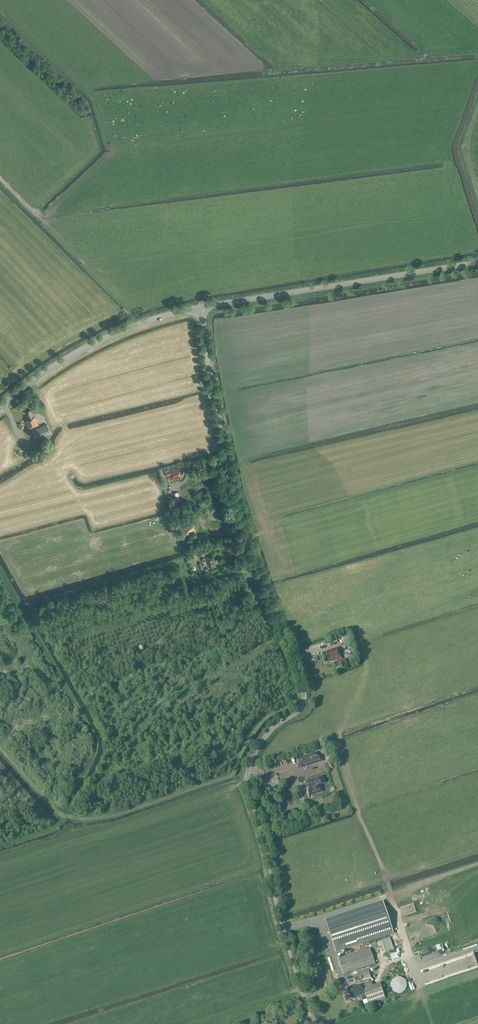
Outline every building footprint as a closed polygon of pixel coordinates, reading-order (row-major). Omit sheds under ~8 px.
[(29,428),(38,424),(35,417),(34,417),(32,411),(31,412),(30,410),(26,411),(28,416),(27,417),(28,419),(25,421),(29,428)] [(47,424),(33,430),(37,439),(50,434),(47,424)] [(168,480),(170,480),(170,481),(173,480),(173,479),(180,477),(180,475),(184,474),(182,469),(179,470),(178,467),(164,471),(165,477),(169,476),(168,477),(168,480)] [(184,536),(195,532),(192,520),(181,524),(184,536)] [(216,566),(214,560),(213,555),(206,557),(209,568),(216,566)] [(340,651),(339,647),(327,651),(328,652),(322,653),(325,663),(330,661),(331,662),(337,660),(337,661),(336,661),(337,667),(347,664),(346,658),(342,660),(342,659),(340,651)] [(322,761),(321,756),(316,758),(316,757),(318,756),(317,753),(297,760),(298,763),(301,761),(301,763),(299,763),(301,768),(322,761)] [(323,777),(307,781),(310,789),(311,788),(312,790),(307,791),(308,796),(313,795),(313,794),(316,793),(317,793),(322,792),(321,787),(320,787),(319,784),(325,783),(323,777)] [(383,901),(325,920),(335,952),(394,933),(383,901)] [(390,938),(377,942),(379,946),(382,945),(385,953),(394,950),(390,938)] [(343,974),(375,963),(370,948),(338,959),(343,974)] [(359,978),(370,974),(369,970),(358,974),(353,976),(354,979),(359,977),(359,978)] [(405,978),(393,977),(393,992),(405,993),(405,978)] [(372,982),(362,985),(369,1005),(386,999),(380,984),(373,986),(372,982)] [(361,985),(352,987),(353,988),(351,989),(350,987),(342,990),(346,1002),(347,1001),(347,1002),(350,1001),(350,1000),(354,999),(354,998),(364,994),(361,985)]
